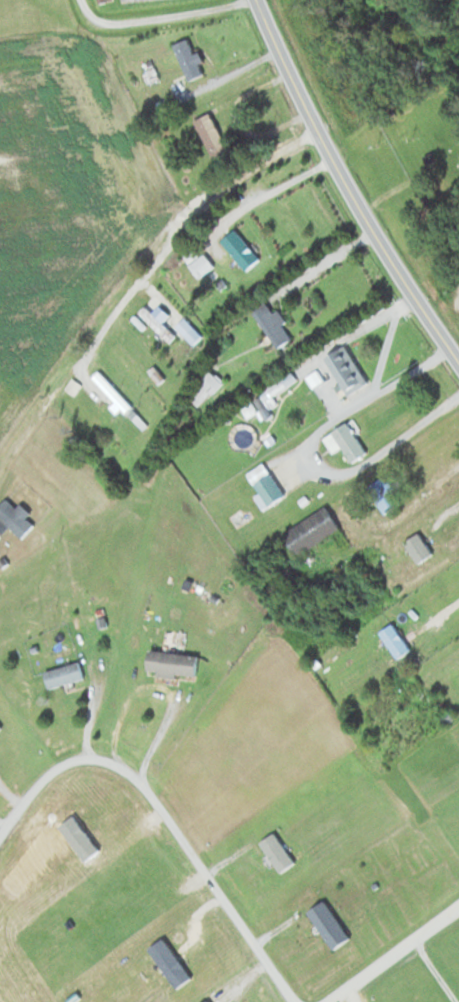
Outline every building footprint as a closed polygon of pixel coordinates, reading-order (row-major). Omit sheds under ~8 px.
[(172,43),(188,80),(205,73),(188,36),(172,43)] [(193,119),(212,160),(228,152),(210,112),(193,119)] [(220,239),(245,270),(259,258),(234,228),(220,239)] [(221,250),(218,246),(210,252),(215,261),(220,259),(216,253),(221,250)] [(198,277),(213,265),(203,253),(188,264),(198,277)] [(268,297),(251,306),(274,347),(291,338),(268,297)] [(174,334),(144,304),(138,311),(168,341),(174,334)] [(175,325),(192,343),(201,335),(183,317),(175,325)] [(348,345),(326,354),(343,392),(365,383),(348,345)] [(194,393),(207,400),(220,377),(208,370),(194,393)] [(265,397),(295,381),(290,372),(260,388),(265,397)] [(253,422),(229,425),(233,450),(257,447),(253,422)] [(366,453),(348,422),(323,436),(332,451),(342,446),(351,462),(366,453)] [(254,496),(262,509),(284,496),(262,462),(247,472),(259,492),(254,496)] [(384,514),(402,502),(383,476),(366,488),(384,514)] [(339,529),(326,506),(281,533),(295,556),(339,529)] [(404,536),(427,565),(439,555),(416,527),(404,536)] [(194,673),(196,655),(150,649),(148,668),(194,673)] [(47,686),(82,678),(78,660),(43,668),(47,686)] [(446,723),(453,717),(447,709),(440,715),(446,723)]
